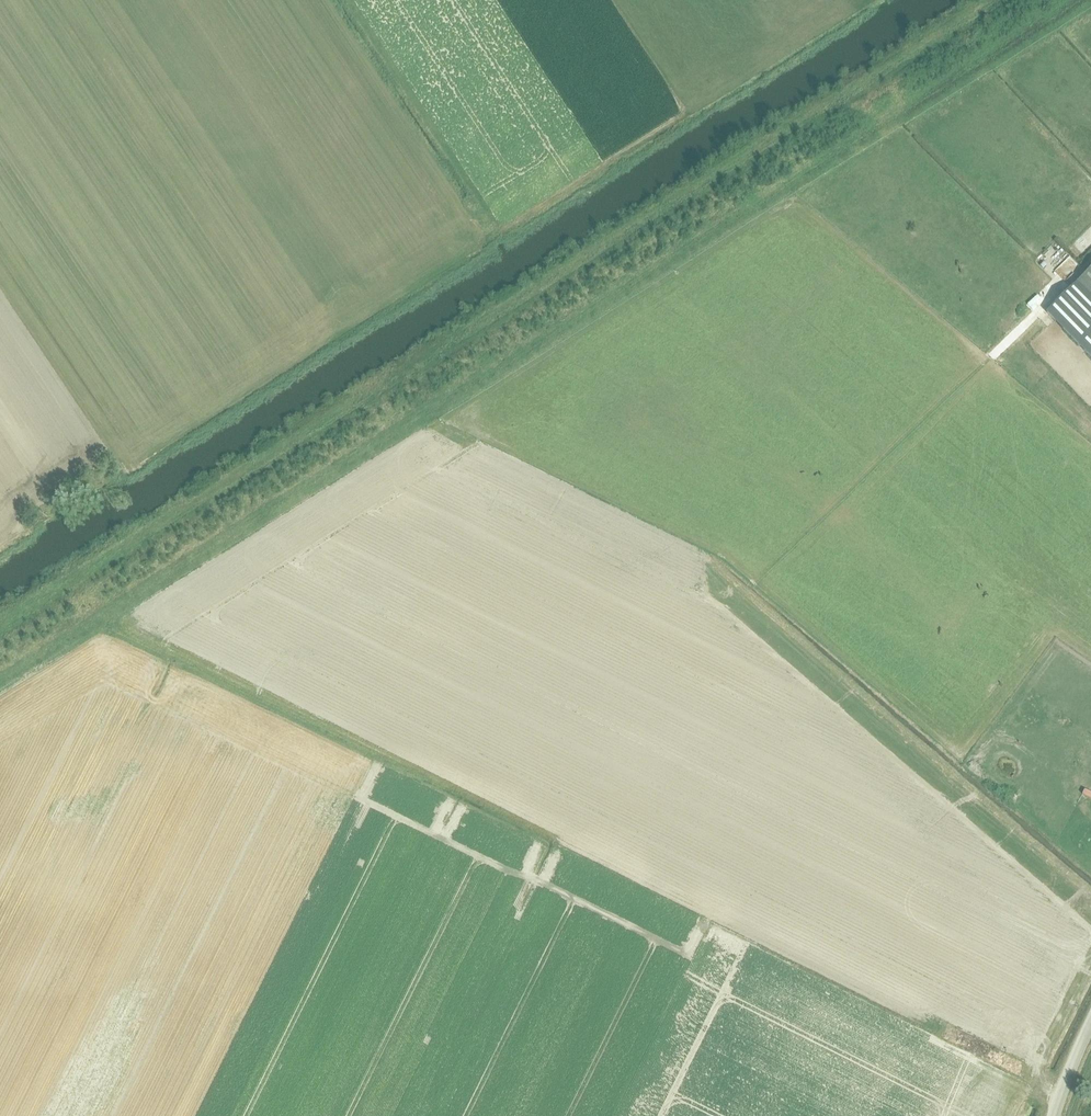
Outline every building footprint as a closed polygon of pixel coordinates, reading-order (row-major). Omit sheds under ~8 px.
[(1071,247),(1081,257),(1085,252),(1075,243),(1071,247)] [(1056,268),(1065,278),(1081,264),(1072,254),(1056,268)] [(1043,257),(1039,263),(1046,267),(1050,262),(1043,257)] [(1078,282),(1090,295),(1090,269),(1078,282)] [(1078,282),(1068,291),(1047,312),(1090,358),(1090,295),(1078,282)]
